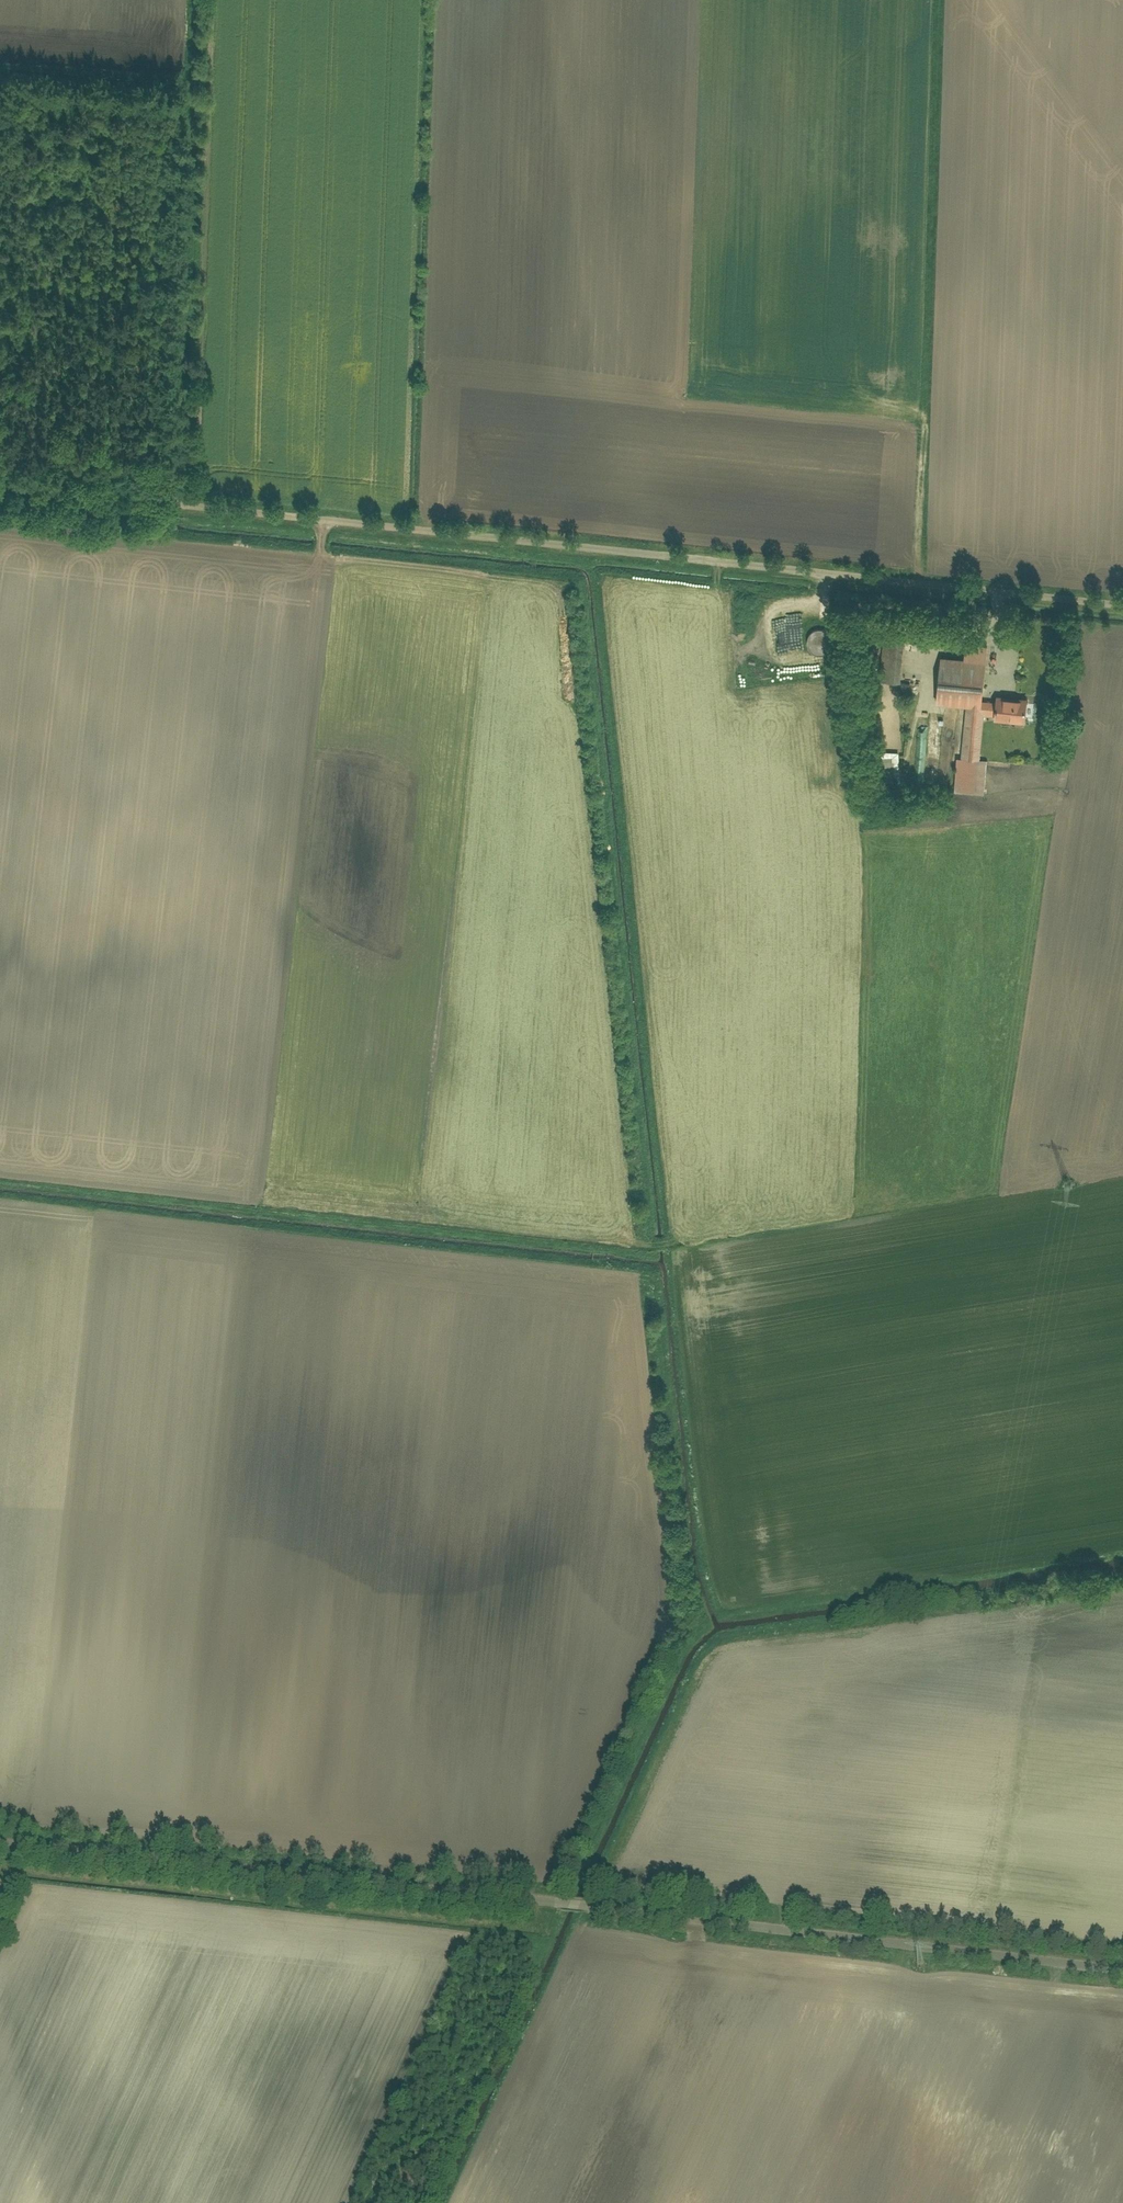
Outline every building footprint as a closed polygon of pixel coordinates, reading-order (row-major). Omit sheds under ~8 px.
[(472,611),(470,632),(479,633),(482,612),(472,611)] [(809,638),(809,642),(810,646),(813,650),(816,652),(820,653),(824,653),(828,652),(832,649),(834,645),(835,641),(834,637),(832,633),(829,630),(825,628),(821,628),(817,629),(813,631),(811,634),(809,638)] [(907,635),(885,633),(881,679),(902,681),(907,635)] [(983,703),(989,644),(967,642),(966,658),(942,655),(938,706),(971,710),(965,758),(960,758),(956,790),(987,793),(991,758),(983,757),(988,713),(995,714),(994,722),(1027,725),(1029,701),(998,697),(997,704),(983,703)] [(869,751),(869,781),(897,781),(897,751),(869,751)]
